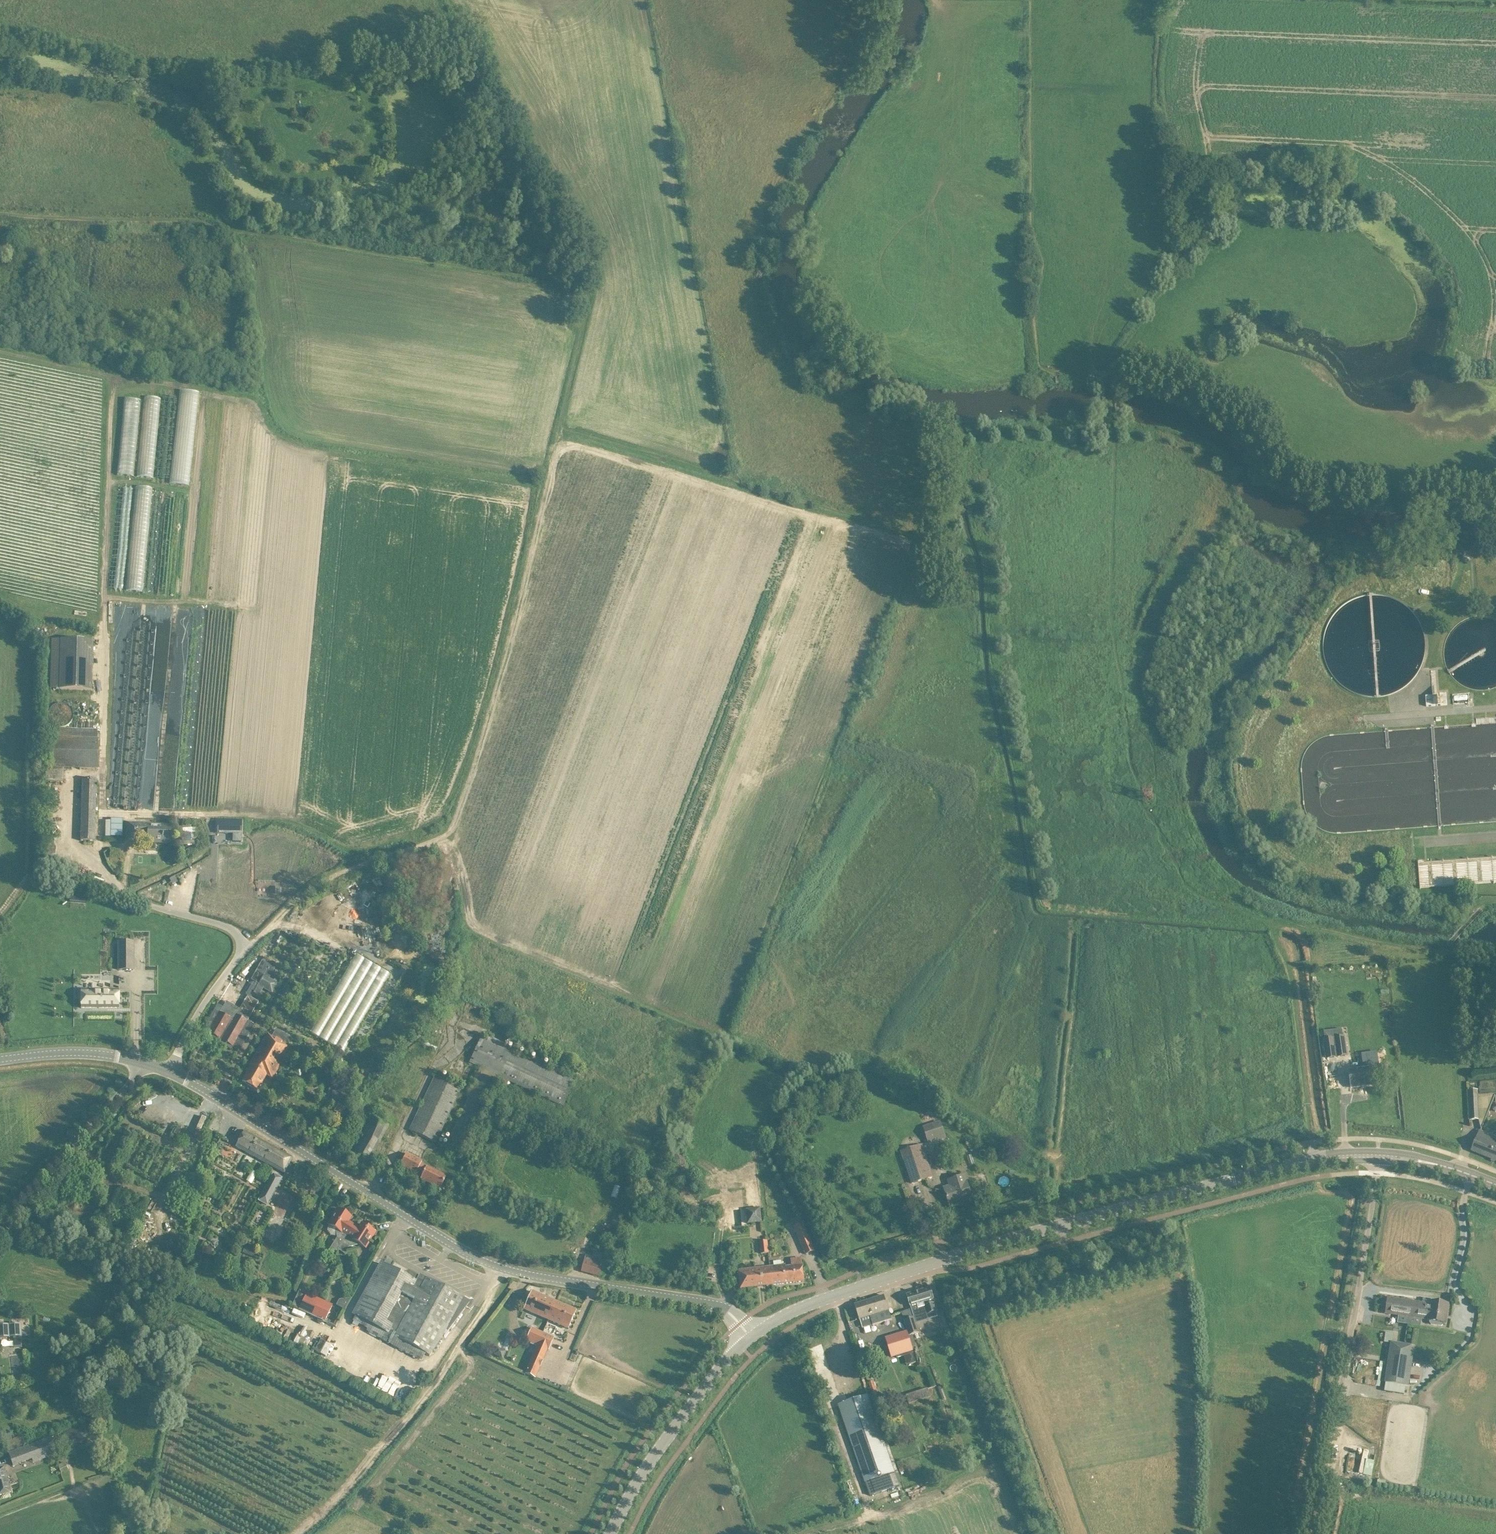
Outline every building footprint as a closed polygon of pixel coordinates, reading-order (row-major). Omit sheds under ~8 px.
[(143,395),(137,476),(155,478),(161,397),(143,395)] [(136,475),(141,398),(124,397),(120,474),(136,475)] [(126,590),(144,591),(152,486),(134,485),(126,590)] [(59,689),(92,690),(93,641),(60,640),(59,689)] [(1440,697),(1437,698),(1437,695),(1426,696),(1426,706),(1437,705),(1441,704),(1440,697)] [(97,769),(97,739),(47,738),(47,768),(64,768),(97,769)] [(95,841),(95,831),(96,779),(82,779),(81,841),(95,841)] [(111,819),(110,837),(122,837),(123,819),(111,819)] [(217,819),(217,834),(233,834),(232,842),(241,842),(242,820),(217,819)] [(128,829),(128,839),(141,839),(141,836),(148,837),(148,844),(156,844),(156,842),(159,842),(159,844),(170,844),(171,833),(171,826),(149,825),(149,823),(128,823),(128,829)] [(1418,862),(1420,889),(1421,889),(1420,888),(1445,886),(1445,887),(1445,886),(1469,884),(1469,885),(1470,885),(1470,884),(1494,882),(1494,883),(1494,882),(1495,882),(1495,857),(1492,858),(1492,857),(1492,858),(1468,860),(1468,859),(1467,859),(1467,860),(1443,861),(1443,860),(1443,861),(1419,863),(1419,862),(1418,862)] [(116,876),(121,872),(117,867),(112,871),(116,876)] [(324,990),(343,958),(323,946),(305,978),(324,990)] [(331,998),(310,1033),(344,1053),(390,975),(356,955),(331,998)] [(119,956),(119,970),(133,970),(133,956),(119,956)] [(262,960),(251,980),(253,981),(258,984),(264,975),(270,965),(262,960)] [(81,990),(81,1008),(119,1008),(119,990),(81,990)] [(233,1046),(247,1022),(250,1015),(226,1002),(209,1032),(233,1046)] [(273,1078),(291,1047),(267,1034),(249,1065),(251,1066),(242,1081),(258,1090),(267,1075),(273,1078)] [(516,1049),(507,1045),(489,1036),(487,1039),(482,1037),(469,1063),(483,1069),(480,1074),(479,1074),(472,1089),(445,1147),(462,1155),(477,1124),(495,1086),(497,1087),(502,1078),(556,1104),(559,1105),(571,1078),(515,1051),(516,1049)] [(434,1037),(428,1048),(434,1051),(439,1040),(434,1037)] [(1327,1058),(1347,1055),(1344,1037),(1324,1039),(1327,1058)] [(1365,1069),(1349,1071),(1351,1088),(1361,1086),(1360,1085),(1375,1083),(1372,1065),(1378,1064),(1377,1053),(1368,1055),(1369,1063),(1364,1064),(1365,1069)] [(435,1075),(409,1130),(436,1143),(462,1088),(435,1075)] [(1483,1095),(1478,1095),(1478,1090),(1470,1090),(1470,1095),(1470,1100),(1470,1120),(1479,1120),(1482,1131),(1493,1101),(1495,1095),(1493,1094),(1492,1096),(1488,1096),(1488,1095),(1483,1095)] [(940,1122),(925,1127),(927,1135),(930,1143),(945,1138),(940,1122)] [(1480,1131),(1476,1141),(1472,1150),(1495,1160),(1495,1138),(1480,1131)] [(284,1173),(288,1167),(293,1158),(245,1132),(237,1147),(284,1173)] [(912,1183),(933,1177),(922,1145),(902,1152),(912,1183)] [(440,1189),(445,1180),(446,1176),(421,1163),(422,1161),(406,1153),(400,1166),(416,1174),(417,1170),(423,1173),(420,1179),(440,1189)] [(273,1172),(257,1201),(267,1206),(282,1178),(273,1172)] [(950,1187),(944,1189),(950,1205),(963,1201),(964,1204),(973,1201),(966,1181),(965,1175),(948,1180),(950,1187)] [(761,1207),(746,1209),(748,1224),(762,1222),(761,1207)] [(338,1250),(339,1250),(343,1244),(354,1225),(348,1221),(351,1217),(338,1209),(332,1217),(328,1225),(327,1230),(331,1235),(337,1236),(337,1237),(329,1250),(336,1254),(338,1250)] [(799,1238),(807,1234),(803,1223),(794,1227),(799,1238)] [(370,1241),(375,1232),(362,1224),(359,1228),(354,1225),(343,1244),(348,1247),(360,1245),(366,1248),(370,1241)] [(761,1254),(769,1253),(768,1241),(760,1242),(761,1254)] [(256,1251),(245,1246),(242,1253),(253,1258),(256,1251)] [(585,1255),(584,1261),(581,1271),(599,1276),(603,1260),(585,1255)] [(771,1268),(773,1285),(805,1281),(802,1260),(791,1261),(792,1268),(787,1269),(786,1266),(771,1268)] [(414,1285),(416,1282),(380,1263),(376,1272),(352,1315),(355,1316),(425,1353),(430,1356),(454,1324),(463,1310),(469,1302),(426,1278),(420,1289),(414,1285)] [(773,1285),(771,1268),(739,1272),(741,1289),(773,1285)] [(930,1288),(907,1295),(913,1315),(926,1311),(927,1314),(937,1311),(935,1303),(934,1303),(933,1299),(934,1299),(930,1288)] [(333,1305),(307,1293),(299,1289),(294,1299),(302,1303),(299,1309),(324,1322),(331,1308),(333,1305)] [(524,1309),(548,1320),(556,1302),(532,1291),(524,1309)] [(339,1300),(336,1305),(344,1310),(350,1298),(345,1295),(343,1299),(339,1300)] [(855,1305),(859,1319),(870,1316),(873,1325),(892,1319),(884,1296),(855,1305)] [(1430,1304),(1403,1300),(1388,1298),(1385,1313),(1400,1315),(1428,1319),(1428,1321),(1430,1321),(1430,1323),(1431,1325),(1442,1326),(1443,1325),(1443,1323),(1445,1323),(1448,1304),(1431,1301),(1430,1304)] [(556,1302),(548,1320),(568,1329),(576,1311),(556,1302)] [(909,1336),(919,1333),(914,1317),(904,1320),(908,1331),(909,1336)] [(22,1336),(21,1323),(0,1325),(0,1338),(22,1336)] [(526,1340),(537,1345),(543,1333),(532,1328),(526,1340)] [(907,1332),(886,1338),(892,1357),(913,1350),(907,1332)] [(532,1357),(530,1362),(525,1373),(535,1378),(540,1367),(542,1361),(547,1349),(549,1350),(554,1338),(543,1333),(537,1345),(532,1357)] [(325,1340),(318,1351),(325,1356),(332,1345),(325,1340)] [(1412,1344),(1393,1341),(1391,1341),(1390,1343),(1387,1366),(1385,1382),(1409,1386),(1415,1346),(1415,1345),(1412,1345),(1412,1344)] [(329,1354),(336,1356),(338,1347),(331,1346),(329,1354)] [(498,1346),(495,1355),(502,1357),(506,1349),(498,1346)] [(349,1351),(344,1363),(351,1366),(356,1354),(349,1351)] [(874,1381),(869,1382),(872,1396),(878,1394),(874,1381)] [(928,1388),(906,1395),(909,1404),(931,1397),(928,1388)] [(868,1395),(839,1405),(848,1433),(865,1482),(870,1496),(900,1487),(899,1483),(895,1472),(878,1423),(868,1395)] [(51,1437),(8,1453),(13,1466),(32,1459),(56,1450),(51,1437)] [(66,1462),(58,1465),(61,1473),(69,1470),(66,1462)] [(8,1493),(11,1492),(4,1467),(0,1468),(0,1495),(8,1493)]
